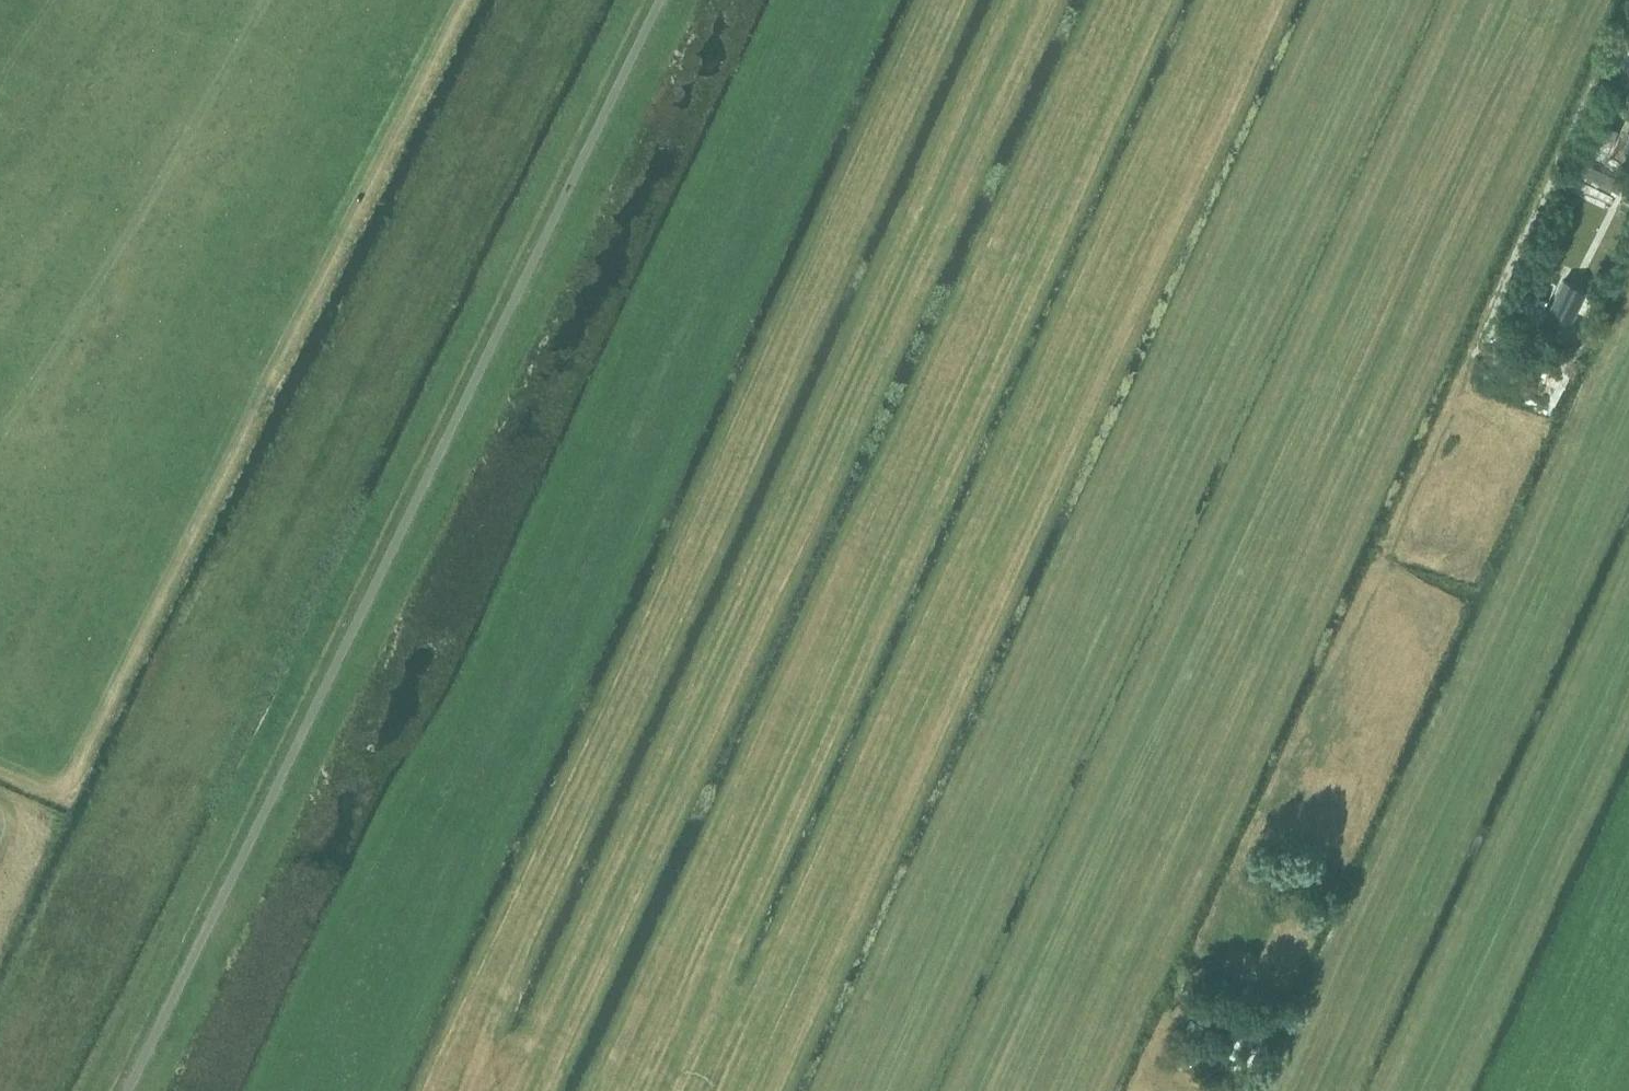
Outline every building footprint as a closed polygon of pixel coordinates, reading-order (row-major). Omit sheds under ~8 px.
[(1618,128),(1592,117),(1579,147),(1604,159),(1618,128)] [(1563,280),(1546,315),(1570,328),(1587,292),(1563,280)] [(1535,331),(1550,298),(1528,288),(1512,321),(1535,331)]
